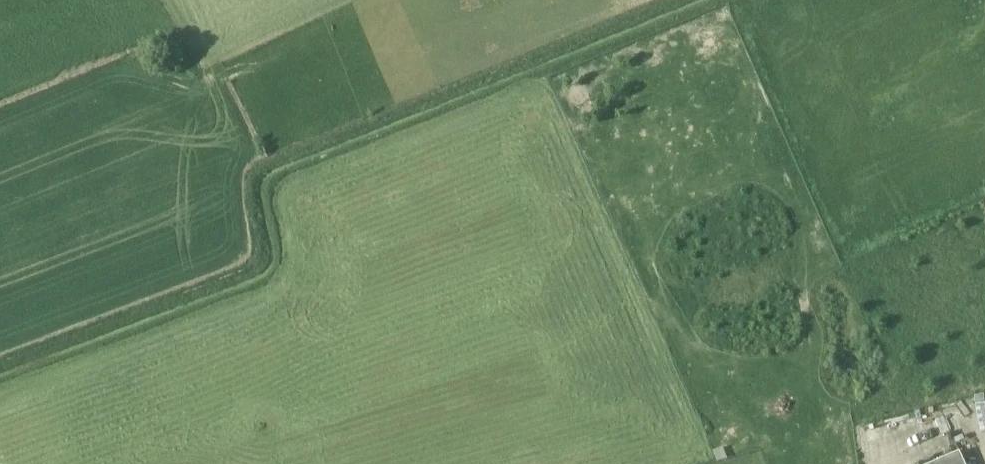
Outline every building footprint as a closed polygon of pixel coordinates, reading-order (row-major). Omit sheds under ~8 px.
[(960,454),(937,463),(964,463),(962,460),(960,454)]
